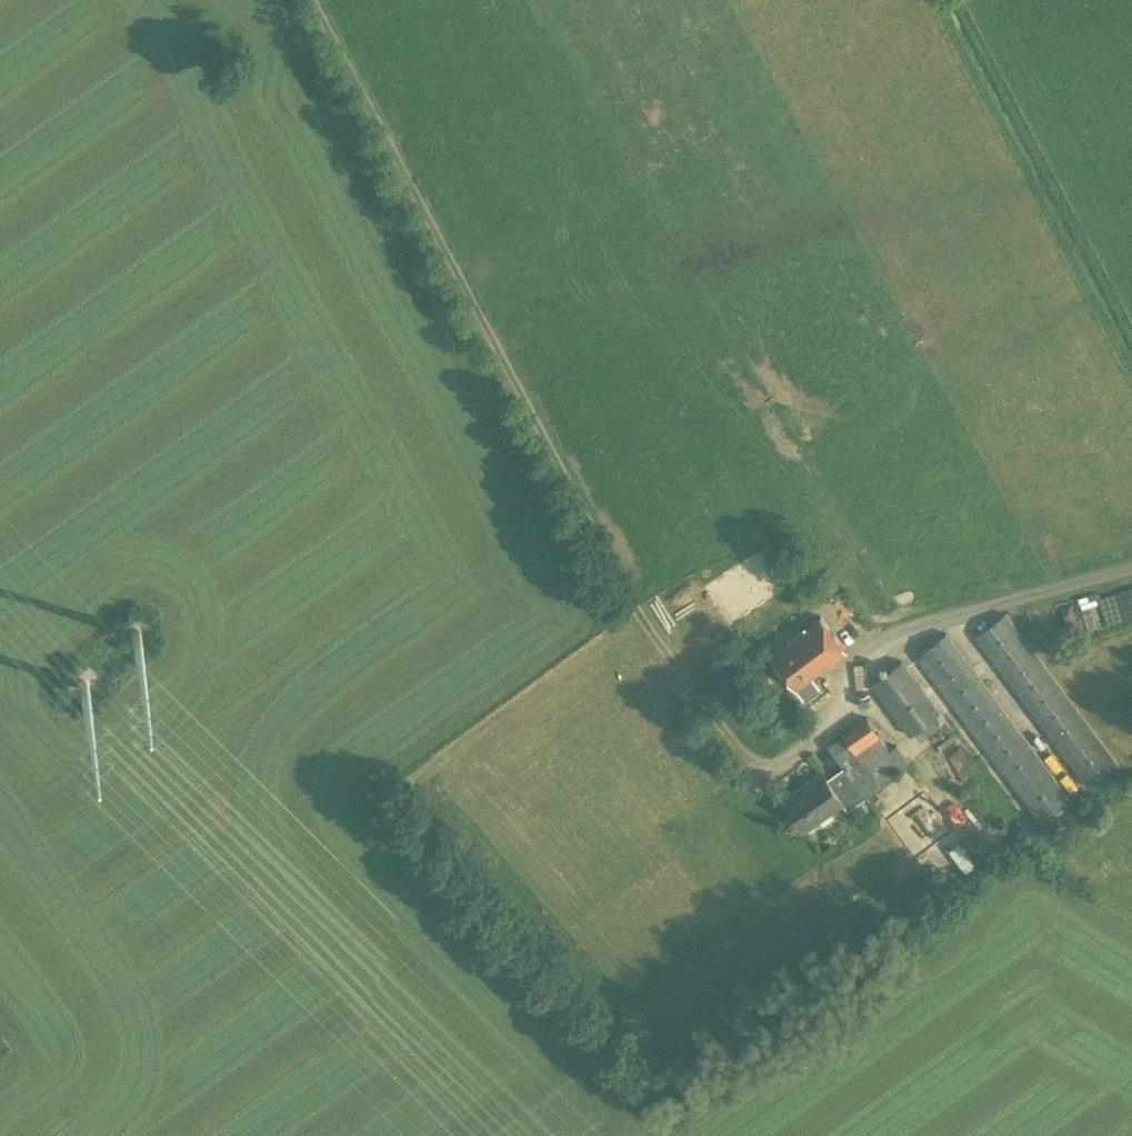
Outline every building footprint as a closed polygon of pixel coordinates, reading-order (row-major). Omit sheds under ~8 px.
[(1088,788),(1120,765),(1005,612),(974,636),(1088,788)] [(811,676),(846,650),(820,616),(770,653),(803,698),(819,686),(811,676)] [(1042,824),(1073,800),(946,632),(915,655),(1042,824)] [(939,728),(932,719),(941,712),(902,660),(870,684),(909,736),(915,731),(922,741),(939,728)] [(841,734),(827,744),(842,767),(843,767),(863,796),(908,762),(896,745),(889,749),(880,736),(880,735),(866,715),(841,733),(841,734)] [(826,778),(825,779),(842,802),(847,810),(865,798),(863,796),(843,767),(842,767),(826,778)] [(808,786),(784,803),(803,830),(842,802),(825,779),(826,778),(822,771),(806,782),(808,786)] [(904,774),(882,790),(887,797),(909,782),(904,774)]
